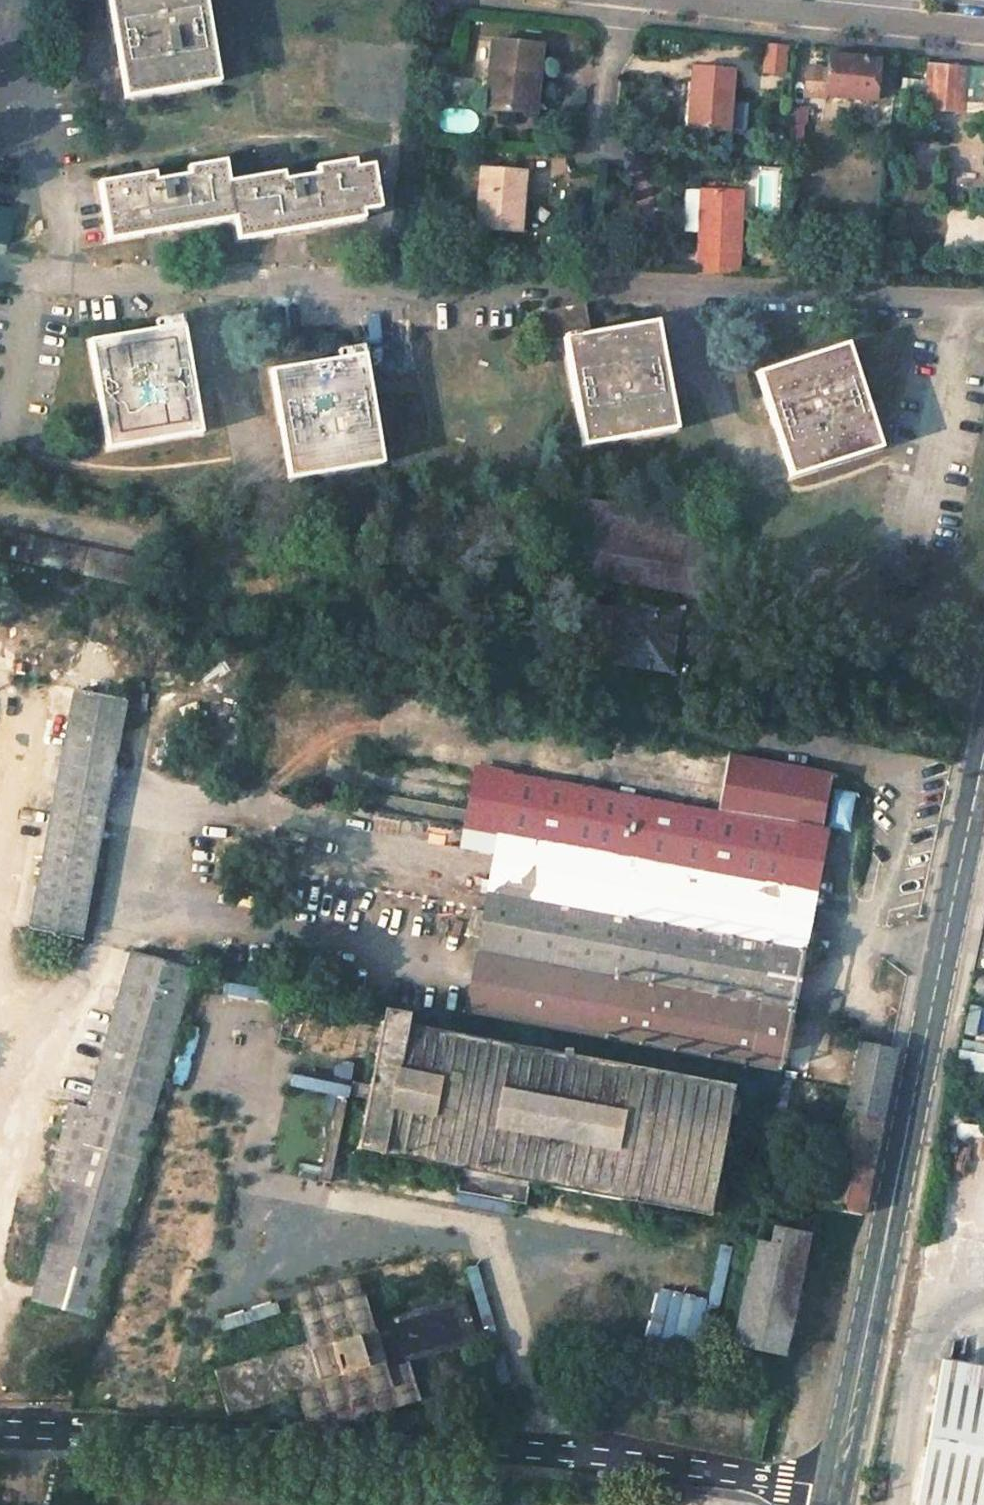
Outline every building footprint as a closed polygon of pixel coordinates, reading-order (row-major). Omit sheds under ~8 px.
[(125,97),(218,81),(204,0),(109,0),(125,97)] [(491,41),(484,107),(525,111),(530,66),(538,67),(541,45),(491,41)] [(764,42),(761,71),(783,74),(786,44),(764,42)] [(806,68),(804,96),(825,98),(825,94),(874,99),(877,60),(829,55),(827,70),(806,68)] [(930,64),(926,109),(961,112),(964,79),(965,68),(930,64)] [(530,66),(525,111),(534,112),(538,67),(530,66)] [(691,68),(689,100),(695,100),(693,127),(727,129),(732,71),(691,68)] [(964,79),(983,81),(983,70),(965,68),(964,79)] [(689,100),(687,126),(693,127),(695,100),(689,100)] [(787,145),(803,146),(804,110),(788,109),(787,145)] [(98,182),(109,240),(233,218),(238,239),(362,219),(361,210),(378,207),(371,166),(354,169),(352,160),(316,167),(317,175),(283,181),(281,173),(228,182),(223,161),(187,167),(188,175),(155,181),(153,173),(98,182)] [(480,168),(475,226),(512,229),(514,209),(521,209),(524,172),(480,168)] [(699,191),(696,273),(739,275),(742,193),(699,191)] [(514,209),(512,229),(520,230),(521,209),(514,209)] [(5,246),(11,212),(0,210),(0,245),(5,246)] [(562,339),(582,446),(675,429),(655,322),(589,334),(584,303),(536,312),(541,343),(562,339)] [(89,341),(107,449),(199,433),(181,325),(89,341)] [(756,373),(789,476),(879,447),(846,344),(756,373)] [(271,371),(288,478),(381,463),(362,355),(271,371)] [(564,496),(552,571),(731,600),(743,523),(564,496)] [(132,587),(138,560),(0,531),(0,558),(132,587)] [(621,609),(613,660),(665,668),(673,616),(621,609)] [(74,690),(29,929),(79,938),(124,700),(74,690)] [(824,915),(832,874),(813,871),(820,831),(831,774),(729,755),(719,813),(510,776),(467,1011),(777,1069),(805,911),(824,915)] [(472,769),(462,827),(499,834),(510,776),(472,769)] [(65,1184),(33,1298),(91,1315),(190,971),(131,954),(86,1110),(69,1105),(53,1160),(59,1161),(53,1181),(65,1184)] [(227,982),(225,991),(261,998),(262,989),(227,982)] [(300,1038),(295,1060),(369,1074),(381,1010),(285,994),(277,1034),(300,1038)] [(381,1010),(355,1149),(456,1167),(451,1192),(526,1206),(530,1181),(707,1214),(730,1088),(403,1028),(405,1014),(381,1010)] [(834,1162),(825,1208),(861,1215),(895,1050),(857,1043),(840,1131),(832,1130),(826,1161),(834,1162)] [(285,1074),(283,1088),(340,1093),(341,1079),(285,1074)] [(753,1244),(732,1344),(783,1355),(808,1236),(773,1229),(769,1247),(753,1244)] [(293,1295),(299,1316),(361,1298),(355,1276),(293,1295)] [(213,1367),(229,1416),(300,1394),(306,1412),(411,1382),(405,1364),(477,1343),(463,1294),(368,1322),(361,1298),(299,1316),(306,1341),(213,1367)] [(942,1364),(918,1504),(983,1504),(983,1371),(942,1364)] [(306,1412),(310,1428),(312,1428),(415,1398),(411,1382),(306,1412)]
